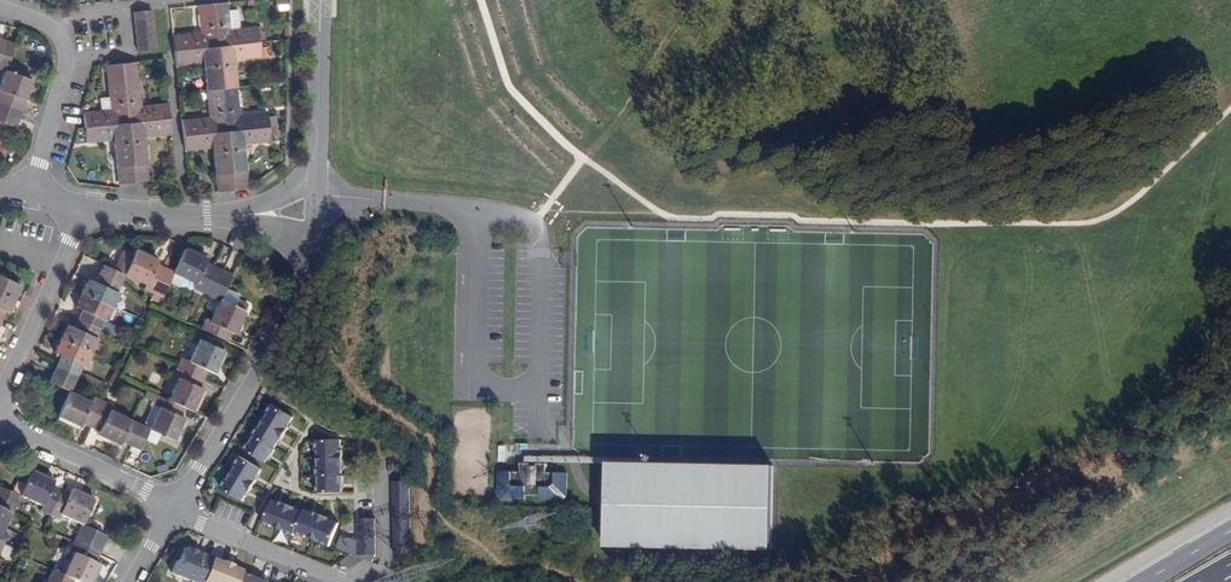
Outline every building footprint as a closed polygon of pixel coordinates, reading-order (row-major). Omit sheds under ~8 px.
[(217,47),(259,42),(257,28),(231,30),(228,3),(212,5),(217,47)] [(175,51),(217,47),(212,5),(197,6),(201,34),(174,37),(175,51)] [(136,13),(137,23),(154,22),(153,11),(136,13)] [(137,23),(137,32),(155,30),(154,22),(137,23)] [(138,42),(156,40),(155,30),(137,32),(138,42)] [(157,50),(156,40),(138,42),(139,52),(157,50)] [(7,72),(17,45),(7,41),(0,60),(0,69),(7,72)] [(261,58),(259,42),(217,47),(222,89),(237,88),(234,60),(261,58)] [(222,89),(217,47),(175,51),(177,67),(203,64),(206,91),(222,89)] [(128,125),(171,121),(169,104),(141,107),(136,64),(122,65),(128,125)] [(85,129),(128,125),(122,65),(106,67),(111,110),(83,113),(85,129)] [(7,72),(0,93),(0,101),(23,110),(33,80),(7,72)] [(240,115),(237,88),(222,89),(226,132),(268,128),(267,112),(240,115)] [(183,121),(185,137),(226,132),(222,89),(206,91),(209,118),(183,121)] [(20,119),(23,110),(0,101),(0,112),(20,119)] [(20,119),(0,112),(0,122),(17,128),(20,119)] [(145,138),(173,136),(171,121),(128,125),(134,183),(149,181),(145,138)] [(128,125),(85,129),(88,144),(114,141),(119,185),(134,183),(128,125)] [(270,143),(268,128),(226,132),(233,191),(248,190),(243,146),(270,143)] [(226,132),(185,137),(186,151),(213,149),(217,193),(233,191),(226,132)] [(185,248),(174,271),(173,273),(196,283),(194,288),(202,292),(214,266),(206,262),(207,258),(185,248)] [(144,289),(153,293),(165,267),(156,263),(158,259),(135,249),(127,265),(124,273),(125,274),(124,274),(146,284),(144,289)] [(125,274),(124,273),(114,269),(103,264),(95,281),(88,278),(81,292),(112,306),(119,293),(116,291),(120,283),(124,274),(125,274)] [(202,292),(211,296),(223,270),(214,266),(202,292)] [(173,273),(174,271),(165,267),(153,293),(162,297),(173,273)] [(220,300),(220,299),(232,274),(223,270),(211,296),(220,300)] [(8,275),(0,272),(0,292),(14,299),(20,285),(7,278),(8,275)] [(14,299),(0,292),(0,309),(3,311),(7,313),(14,299)] [(112,306),(81,292),(74,306),(82,310),(78,319),(99,329),(99,328),(103,319),(106,321),(112,306)] [(234,334),(248,304),(237,299),(234,306),(220,299),(220,300),(210,322),(205,320),(201,329),(227,341),(231,332),(234,334)] [(95,337),(99,329),(78,319),(74,327),(66,324),(60,338),(91,352),(97,339),(95,337)] [(60,338),(53,352),(61,355),(57,363),(57,364),(78,374),(81,365),(84,367),(91,352),(60,338)] [(214,373),(224,350),(200,338),(189,360),(182,357),(177,366),(204,378),(207,370),(214,373)] [(73,383),(78,374),(57,364),(53,372),(73,383)] [(200,387),(204,378),(177,366),(173,375),(177,377),(167,399),(185,407),(192,411),(203,388),(200,387)] [(69,391),(73,383),(53,372),(48,381),(69,391)] [(145,398),(155,404),(159,395),(148,390),(145,398)] [(94,397),(92,401),(69,391),(58,416),(80,426),(82,422),(90,427),(103,401),(94,397)] [(185,407),(167,399),(159,395),(155,404),(159,407),(153,420),(149,428),(149,429),(159,433),(174,440),(184,418),(181,416),(185,407)] [(140,424),(131,420),(109,409),(111,404),(103,401),(90,427),(99,430),(99,431),(97,434),(120,444),(122,441),(130,445),(131,445),(140,424)] [(294,417),(271,404),(243,451),(266,465),(294,417)] [(144,426),(149,428),(153,420),(148,417),(144,426)] [(139,449),(149,429),(149,428),(144,426),(140,424),(131,445),(139,449)] [(343,494),(340,442),(312,443),(314,496),(343,494)] [(242,503),(260,471),(238,456),(217,491),(242,503)] [(520,463),(520,472),(499,472),(499,494),(503,499),(526,499),(526,495),(540,496),(540,499),(563,500),(567,496),(567,473),(546,472),(547,463),(536,463),(536,481),(529,481),(530,463),(520,463)] [(760,468),(594,464),(592,548),(758,552),(760,468)] [(53,485),(54,482),(31,472),(20,496),(20,497),(42,507),(40,511),(49,515),(61,489),(53,485)] [(408,480),(391,481),(394,553),(410,553),(408,480)] [(20,496),(0,487),(0,498),(15,505),(20,497),(20,496)] [(82,525),(94,501),(71,490),(70,493),(61,489),(49,515),(58,520),(60,515),(82,525)] [(15,505),(0,498),(0,509),(9,513),(11,514),(15,505)] [(291,533),(300,510),(268,498),(259,521),(291,533)] [(9,513),(0,509),(0,526),(3,527),(9,513)] [(329,548),(338,523),(300,510),(291,533),(329,548)] [(375,553),(374,518),(357,518),(359,554),(375,553)] [(103,546),(107,537),(82,525),(77,534),(103,546)] [(99,555),(103,546),(77,534),(73,543),(99,555)] [(99,555),(73,543),(70,551),(75,553),(63,576),(73,580),(76,581),(91,581),(99,565),(95,563),(99,555)] [(179,547),(168,573),(191,581),(198,581),(208,557),(179,547)] [(198,581),(201,581),(232,581),(236,573),(237,569),(208,557),(198,581)] [(73,580),(63,576),(52,571),(48,579),(53,581),(72,581),(73,580)] [(232,581),(259,581),(236,573),(232,581)]
